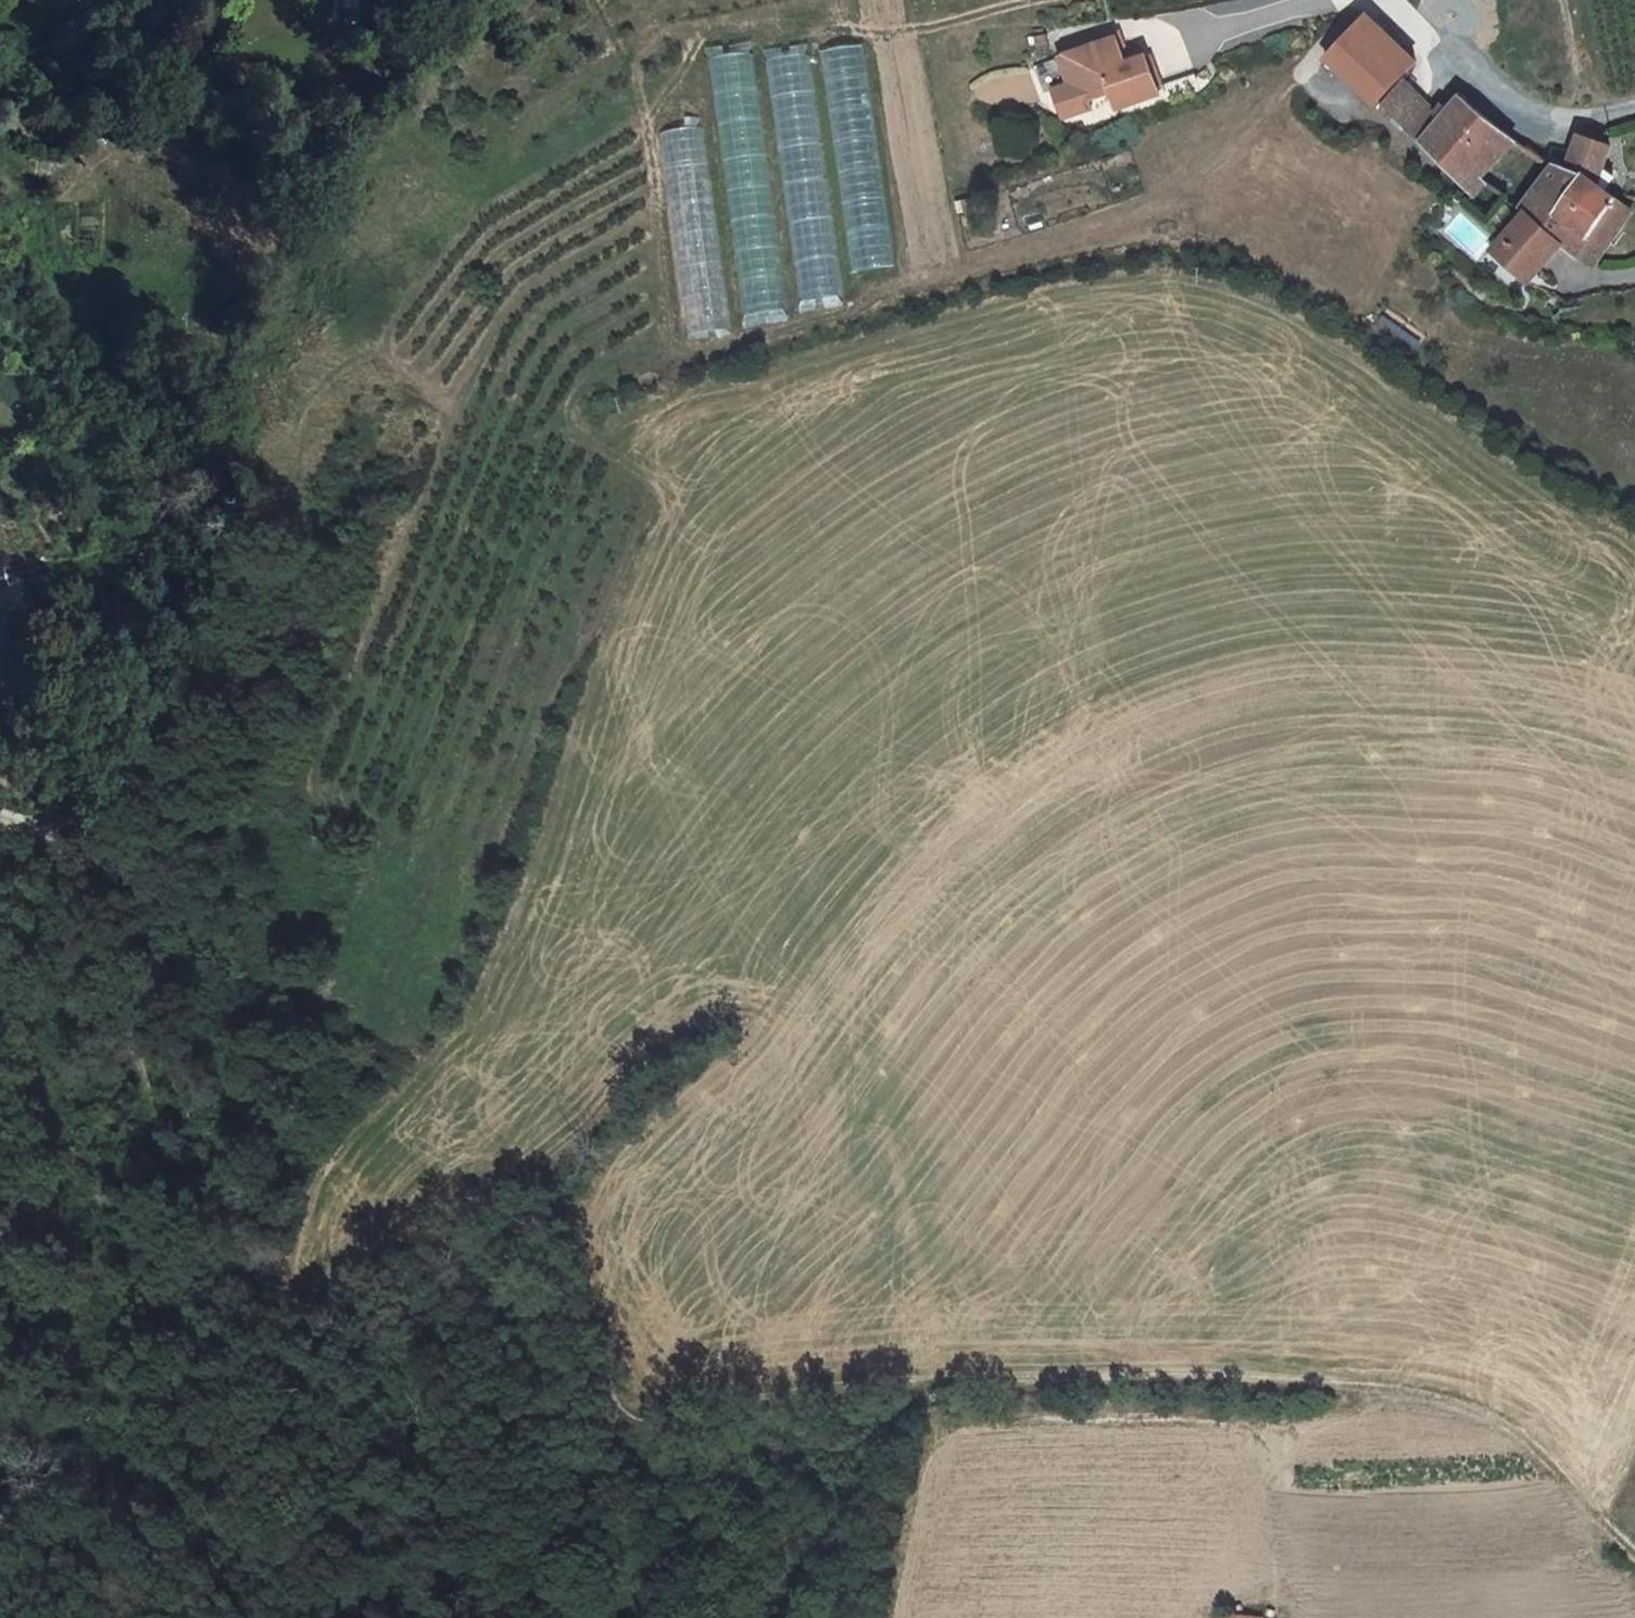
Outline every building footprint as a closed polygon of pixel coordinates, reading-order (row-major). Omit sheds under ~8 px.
[(1365,14),(1325,59),(1374,103),(1414,58),(1365,14)] [(1091,105),(1089,97),(1110,90),(1116,106),(1159,91),(1147,53),(1122,61),(1119,53),(1124,52),(1118,35),(1061,54),(1071,82),(1053,88),(1062,115),(1091,105)] [(713,54),(740,316),(784,312),(757,49),(713,54)] [(843,304),(808,50),(766,56),(801,310),(843,304)] [(1404,79),(1383,103),(1413,136),(1437,111),(1404,79)] [(1470,188),(1484,172),(1516,140),(1498,123),(1458,90),(1437,111),(1413,136),(1449,170),(1470,188)] [(1632,209),(1591,179),(1595,173),(1596,168),(1615,172),(1620,149),(1589,142),(1564,166),(1552,166),(1516,210),(1521,214),(1490,253),(1507,267),(1530,265),(1551,239),(1558,244),(1573,256),(1574,253),(1596,224),(1612,235),(1632,209)] [(730,326),(708,166),(664,172),(686,332),(730,326)] [(1612,235),(1596,224),(1574,253),(1590,265),(1612,235)] [(1530,265),(1507,267),(1527,283),(1558,244),(1551,239),(1530,265)]
